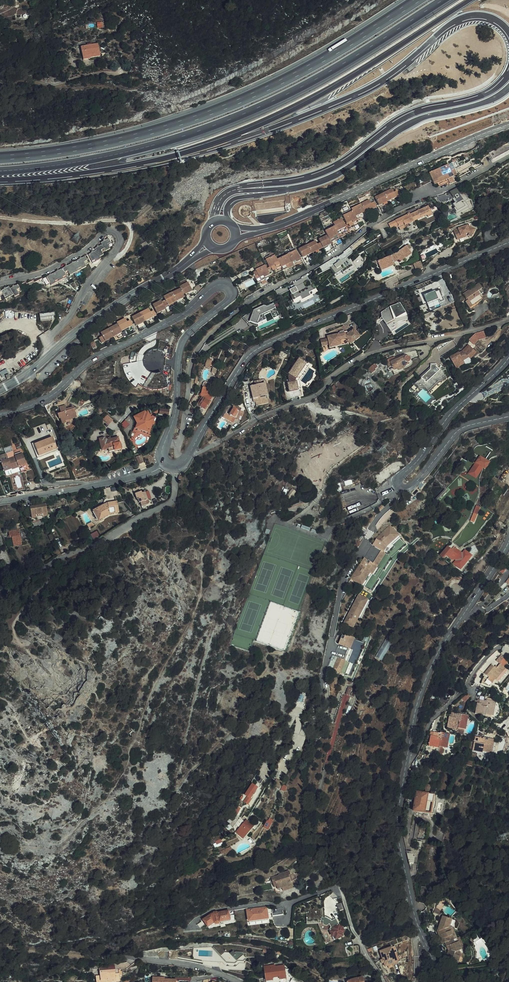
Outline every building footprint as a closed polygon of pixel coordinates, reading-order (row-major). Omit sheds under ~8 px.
[(102,44),(84,47),(86,61),(93,59),(104,56),(102,44)] [(495,160),(508,152),(508,145),(492,154),(495,160)] [(443,171),(448,182),(460,177),(456,168),(452,170),(451,167),(443,171)] [(443,171),(432,176),(433,178),(436,184),(437,187),(448,182),(443,171)] [(410,196),(436,184),(433,178),(407,190),(410,196)] [(387,195),(391,204),(403,199),(400,193),(396,195),(395,192),(387,195)] [(379,199),(383,208),(391,204),(387,195),(379,199)] [(436,199),(439,205),(448,201),(445,196),(436,199)] [(364,206),(368,214),(368,215),(380,209),(378,204),(374,206),(373,202),(364,206)] [(453,208),(455,211),(459,218),(468,213),(466,209),(462,202),(453,208)] [(368,214),(364,206),(354,211),(355,212),(360,222),(368,219),(366,215),(368,214)] [(428,209),(411,218),(415,225),(429,217),(429,216),(432,215),(428,209)] [(360,222),(355,212),(345,216),(349,224),(350,224),(352,227),(360,224),(360,222)] [(408,228),(410,227),(415,225),(411,218),(411,217),(398,223),(399,224),(391,228),(393,231),(398,229),(398,230),(401,228),(406,226),(408,228)] [(335,225),(337,228),(340,233),(348,230),(344,220),(335,225)] [(327,232),(329,237),(333,244),(341,240),(339,237),(341,236),(340,233),(337,228),(327,232)] [(461,237),(465,236),(469,235),(473,237),(476,232),(468,228),(454,232),(456,239),(461,238),(461,237)] [(321,241),(322,244),(325,249),(327,255),(335,249),(333,244),(329,237),(321,241)] [(102,245),(103,247),(106,252),(106,253),(111,250),(110,249),(113,247),(110,240),(102,245)] [(313,255),(325,249),(322,244),(319,246),(317,242),(309,246),(313,255)] [(362,246),(365,251),(371,247),(368,242),(362,246)] [(404,256),(406,258),(410,255),(407,251),(410,249),(407,245),(393,254),(375,261),(378,268),(387,265),(388,267),(393,265),(392,263),(392,261),(396,259),(397,261),(404,256)] [(313,255),(309,246),(300,250),(304,259),(313,255)] [(96,250),(97,252),(100,259),(105,257),(103,254),(106,252),(103,247),(96,250)] [(351,248),(328,262),(330,265),(335,274),(343,269),(345,273),(356,267),(348,255),(354,252),(351,248)] [(101,260),(100,259),(97,252),(89,256),(93,264),(101,260)] [(289,255),(295,267),(303,263),(298,252),(289,255)] [(289,255),(278,261),(284,272),(295,267),(289,255)] [(272,268),(276,276),(284,272),(278,261),(276,257),(267,261),(271,269),(272,268)] [(86,258),(79,262),(83,270),(87,268),(86,267),(89,265),(86,258)] [(74,274),(83,270),(79,262),(70,266),(74,274)] [(70,277),(74,274),(70,266),(62,270),(65,276),(69,274),(70,277)] [(259,277),(255,279),(258,285),(270,279),(270,277),(271,276),(266,267),(256,271),(259,277)] [(66,278),(65,276),(62,270),(54,274),(58,282),(66,278)] [(51,286),(58,282),(54,274),(43,280),(46,286),(50,284),(51,286)] [(297,311),(320,301),(309,275),(293,282),(295,287),(289,289),(295,303),(294,303),(297,311)] [(19,284),(11,288),(14,295),(15,297),(20,294),(20,293),(22,291),(19,284)] [(183,289),(186,296),(194,292),(190,284),(182,288),(183,289)] [(467,305),(471,311),(484,301),(479,293),(484,290),(480,285),(464,297),(469,303),(467,305)] [(6,299),(14,295),(11,288),(9,286),(1,290),(4,295),(6,299)] [(174,294),(178,303),(184,300),(187,299),(186,296),(183,289),(174,294)] [(425,306),(436,302),(432,291),(428,293),(429,295),(426,296),(425,294),(421,295),(422,297),(419,298),(421,302),(424,301),(425,306)] [(167,301),(164,303),(167,308),(178,303),(174,294),(166,297),(167,301)] [(159,314),(168,310),(167,308),(164,303),(163,301),(155,305),(159,314)] [(392,333),(411,324),(400,301),(381,311),(392,333)] [(272,321),(278,319),(272,307),(266,309),(263,308),(256,311),(249,315),(242,318),(245,325),(249,324),(256,328),(266,323),(264,319),(270,316),(272,321)] [(142,313),(146,322),(158,317),(155,311),(152,313),(150,309),(142,313)] [(49,316),(52,315),(52,313),(38,315),(38,321),(50,319),(49,316)] [(146,322),(142,313),(133,318),(138,327),(146,322)] [(116,323),(117,325),(121,331),(133,325),(130,320),(127,322),(125,319),(116,323)] [(109,329),(113,338),(122,334),(121,331),(117,325),(109,329)] [(113,338),(109,329),(100,333),(102,337),(99,338),(102,344),(113,338)] [(332,344),(333,346),(343,344),(346,342),(347,346),(358,339),(353,331),(346,335),(345,332),(342,333),(342,334),(339,335),(339,333),(336,334),(336,335),(325,338),(326,339),(319,341),(321,348),(328,346),(328,345),(332,344)] [(472,342),(487,338),(484,331),(470,336),(472,342)] [(162,351),(168,344),(157,340),(125,354),(123,364),(125,375),(128,381),(136,389),(139,386),(144,389),(149,390),(152,391),(157,392),(163,391),(167,390),(161,374),(153,374),(148,372),(145,367),(144,361),(146,357),(149,353),(155,350),(158,350),(162,351)] [(462,354),(464,356),(471,349),(469,347),(462,354)] [(477,355),(471,349),(464,356),(461,357),(460,355),(450,360),(455,368),(464,364),(463,362),(467,359),(470,361),(477,355)] [(291,373),(298,378),(308,363),(302,358),(291,373)] [(390,364),(389,363),(389,362),(382,365),(381,366),(381,367),(383,372),(387,370),(389,374),(391,374),(394,373),(395,375),(400,373),(399,372),(402,370),(402,369),(405,367),(406,365),(406,363),(405,362),(404,362),(403,362),(402,362),(402,360),(398,362),(390,364)] [(426,394),(446,376),(435,363),(415,381),(426,394)] [(299,380),(289,381),(291,390),(300,389),(299,380)] [(264,386),(268,398),(267,399),(268,402),(270,401),(265,384),(261,385),(261,384),(257,385),(258,388),(261,387),(264,386)] [(202,396),(209,401),(211,398),(206,396),(208,389),(201,387),(198,397),(195,402),(197,403),(195,406),(197,407),(200,402),(198,401),(202,396)] [(265,399),(261,387),(258,388),(250,391),(253,402),(256,402),(257,405),(256,406),(257,409),(269,406),(268,402),(267,399),(265,399)] [(197,407),(203,411),(209,401),(202,396),(198,401),(200,402),(197,407)] [(69,421),(69,419),(73,418),(71,407),(63,409),(62,405),(56,406),(57,412),(54,413),(56,419),(57,418),(58,424),(69,421)] [(229,409),(222,420),(228,423),(231,418),(234,420),(238,410),(231,405),(230,407),(229,406),(228,408),(229,409)] [(133,429),(146,433),(150,420),(148,419),(145,413),(143,414),(142,412),(131,418),(135,424),(133,429)] [(109,424),(114,419),(108,414),(103,419),(109,424)] [(121,423),(125,428),(130,424),(126,420),(121,423)] [(115,447),(118,446),(117,440),(106,441),(105,437),(98,438),(99,450),(104,450),(105,453),(116,452),(115,447)] [(35,451),(36,450),(39,458),(44,456),(44,454),(57,449),(53,439),(43,443),(42,441),(32,445),(35,451)] [(5,471),(13,469),(13,471),(20,469),(19,467),(27,464),(24,455),(2,462),(5,471)] [(136,459),(139,466),(144,464),(141,457),(136,459)] [(478,464),(475,468),(482,473),(485,474),(489,468),(482,463),(480,465),(478,464)] [(476,483),(482,473),(475,468),(469,479),(476,483)] [(136,495),(138,501),(140,500),(143,507),(147,505),(148,505),(149,505),(150,504),(151,503),(151,502),(150,501),(149,501),(149,500),(152,498),(148,489),(144,491),(144,493),(142,494),(142,492),(136,495)] [(290,498),(296,491),(293,489),(288,495),(290,498)] [(33,510),(38,510),(38,509),(40,508),(41,509),(46,508),(45,502),(33,504),(33,510)] [(120,515),(118,504),(109,505),(97,511),(103,520),(110,516),(120,515)] [(38,509),(38,510),(33,510),(32,511),(34,522),(39,521),(38,520),(44,519),(44,520),(49,519),(49,517),(48,513),(47,508),(46,508),(41,509),(40,508),(38,509)] [(104,522),(103,520),(97,511),(96,509),(93,511),(101,523),(104,522)] [(473,526),(479,511),(476,510),(469,525),(473,526)] [(388,529),(376,540),(349,581),(362,589),(362,590),(371,595),(379,583),(376,581),(382,573),(383,574),(391,561),(390,560),(397,554),(398,555),(406,548),(388,529)] [(9,534),(11,534),(13,544),(21,543),(19,530),(9,532),(9,534)] [(58,549),(52,535),(49,537),(55,550),(58,549)] [(456,558),(453,555),(456,552),(453,550),(451,553),(448,551),(440,560),(443,562),(445,559),(451,564),(453,561),(456,558)] [(471,560),(465,555),(462,558),(459,561),(456,564),(453,567),(459,573),(471,560)] [(368,603),(357,597),(342,624),(350,629),(356,619),(359,620),(368,603)] [(345,636),(337,643),(336,645),(340,647),(330,670),(349,678),(363,644),(345,636)] [(376,656),(383,660),(392,642),(385,639),(376,656)] [(491,678),(496,682),(501,677),(506,671),(501,666),(497,670),(493,667),(485,676),(490,680),(491,678)] [(503,678),(501,677),(496,682),(500,685),(504,679),(503,678)] [(476,716),(486,718),(487,716),(493,717),(496,703),(493,702),(494,700),(486,699),(485,703),(479,701),(476,716)] [(431,713),(434,705),(429,702),(426,710),(431,713)] [(459,728),(464,729),(467,721),(464,720),(465,716),(459,714),(459,715),(457,715),(457,714),(451,713),(450,720),(448,728),(458,730),(459,728)] [(446,748),(449,739),(446,738),(447,733),(441,732),(441,734),(432,732),(429,746),(437,748),(436,753),(440,753),(441,749),(440,749),(440,747),(446,748)] [(486,754),(490,755),(493,745),(491,745),(492,740),(486,739),(485,741),(483,741),(483,740),(477,738),(474,752),(485,755),(486,754)] [(415,760),(410,763),(409,772),(420,765),(415,759),(415,760)] [(256,786),(250,782),(242,793),(248,797),(256,786)] [(436,796),(415,793),(413,811),(433,814),(434,811),(435,811),(436,801),(435,801),(436,796)] [(243,818),(237,825),(244,832),(250,824),(243,818)] [(416,823),(413,841),(417,842),(416,849),(420,850),(422,843),(425,844),(425,840),(417,839),(419,824),(416,823)] [(236,827),(242,836),(245,833),(244,832),(237,825),(236,827)] [(310,862),(298,871),(300,874),(303,872),(304,873),(313,867),(311,863),(310,862)] [(276,889),(281,887),(286,885),(287,887),(291,885),(290,881),(291,880),(288,870),(277,874),(277,875),(270,877),(273,885),(275,885),(276,889)] [(214,909),(203,908),(202,917),(213,918),(214,919),(216,920),(217,918),(219,919),(228,917),(226,908),(218,909),(218,908),(214,907),(214,909)] [(266,907),(247,908),(248,918),(267,916),(266,907)] [(328,930),(330,934),(332,934),(335,940),(343,936),(343,935),(344,932),(342,927),(341,928),(338,927),(334,919),(332,920),(331,916),(325,919),(327,923),(328,922),(331,927),(329,928),(328,930)] [(457,939),(454,940),(449,929),(452,920),(442,917),(438,930),(441,936),(439,937),(442,945),(446,943),(448,948),(451,946),(453,952),(449,952),(447,958),(459,962),(461,957),(462,955),(460,951),(462,950),(457,939)] [(460,951),(462,955),(461,957),(465,958),(466,953),(459,938),(457,939),(462,950),(460,951)] [(213,949),(221,956),(224,953),(220,948),(211,948),(213,949)] [(396,948),(380,953),(386,968),(389,967),(389,970),(393,968),(392,966),(401,963),(396,948)] [(246,959),(246,955),(233,953),(224,953),(221,956),(213,949),(212,958),(212,962),(222,962),(223,962),(226,966),(235,967),(239,963),(244,963),(246,962),(246,959)] [(282,963),(273,965),(273,964),(262,966),(266,981),(306,981),(307,980),(287,967),(283,968),(282,963)] [(106,969),(94,970),(95,974),(90,975),(91,981),(95,981),(103,981),(107,981),(111,980),(111,979),(115,979),(115,972),(110,972),(110,969),(106,969)]
